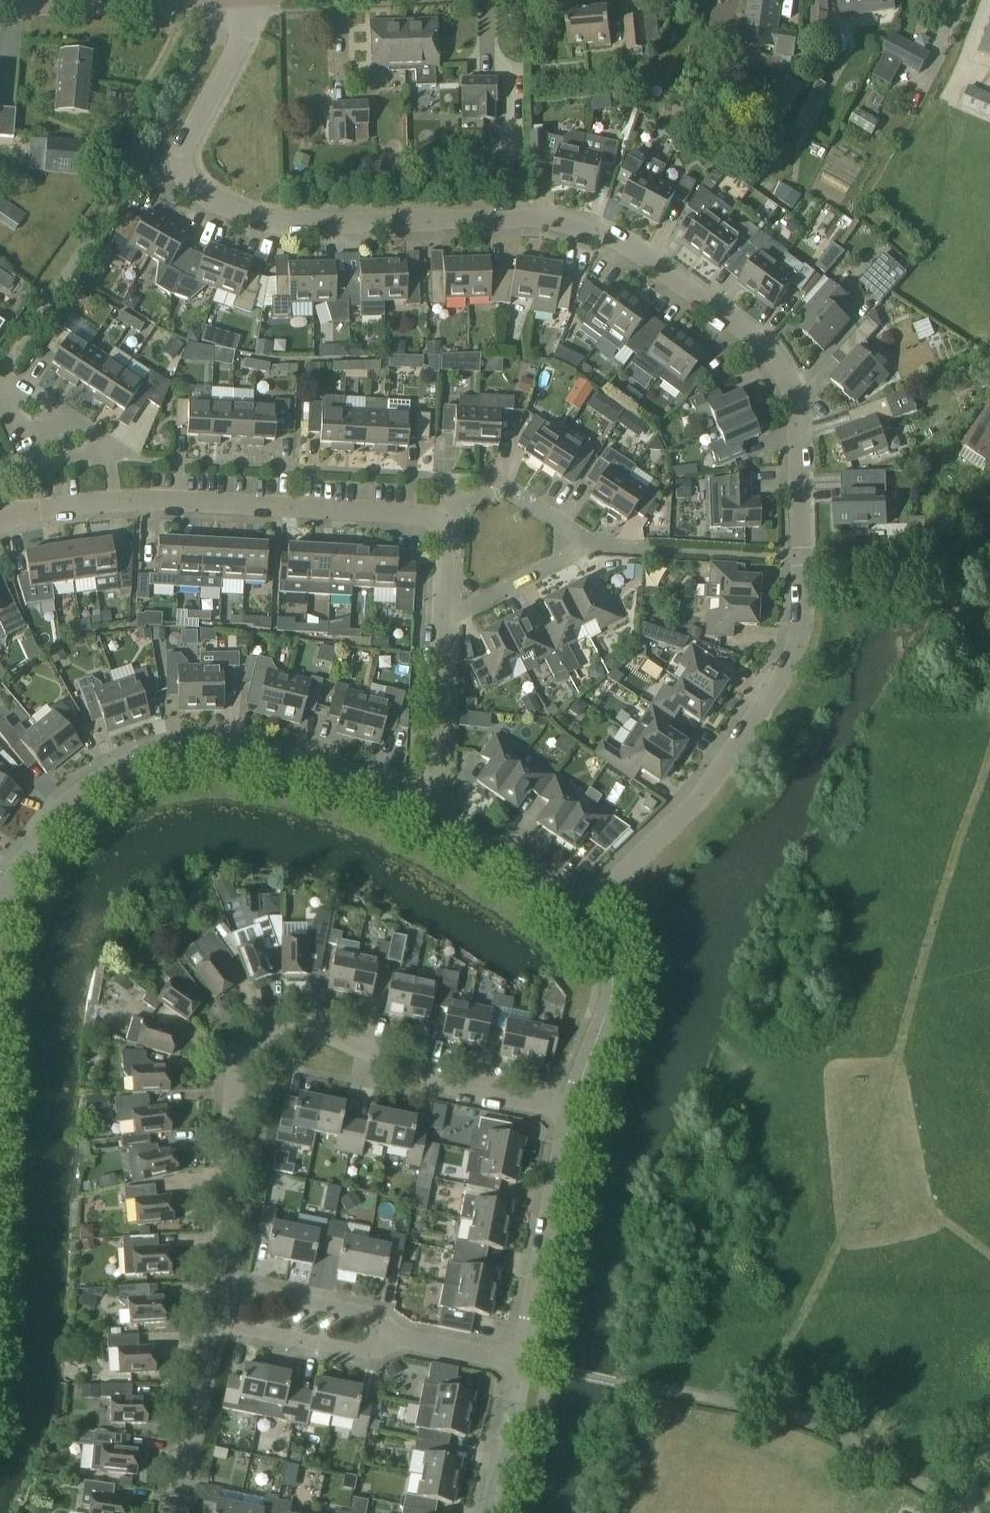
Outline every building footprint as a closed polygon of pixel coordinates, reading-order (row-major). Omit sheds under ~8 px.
[(795,51),(798,35),(777,31),(782,0),(750,0),(743,44),(795,51)] [(815,0),(814,0),(812,26),(828,27),(830,1),(815,0)] [(841,12),(896,3),(896,0),(839,0),(841,12)] [(608,8),(567,12),(569,40),(584,39),(585,44),(595,43),(595,47),(612,45),(608,8)] [(644,17),(626,18),(628,51),(647,49),(644,17)] [(404,20),(406,72),(439,71),(438,19),(404,20)] [(372,73),(406,72),(404,20),(371,21),(372,73)] [(893,31),(897,33),(900,33),(902,28),(901,26),(903,22),(898,20),(893,31)] [(838,34),(812,26),(809,35),(835,43),(838,34)] [(979,54),(989,59),(989,28),(979,54)] [(902,64),(920,73),(930,55),(895,37),(897,33),(893,31),(881,53),(885,55),(902,64)] [(62,53),(57,113),(91,116),(96,56),(62,53)] [(891,85),(902,64),(885,55),(874,76),(891,85)] [(500,80),(465,80),(465,102),(482,102),(482,120),(497,120),(497,102),(500,102),(500,80)] [(821,82),(796,126),(805,132),(830,88),(821,82)] [(969,87),(961,106),(989,118),(989,95),(969,87)] [(885,99),(875,93),(866,107),(876,114),(885,99)] [(368,103),(333,104),(334,127),(338,127),(339,143),(354,143),(353,126),(369,126),(368,103)] [(14,139),(16,110),(0,109),(0,137),(14,139)] [(850,121),(873,135),(879,123),(857,110),(850,121)] [(548,165),(547,133),(531,133),(532,165),(548,165)] [(575,189),(586,137),(582,136),(573,134),(566,138),(566,140),(563,139),(553,184),(575,189)] [(586,137),(575,189),(596,193),(603,164),(615,166),(620,143),(587,136),(586,137)] [(81,175),(83,142),(47,138),(46,149),(45,172),(81,175)] [(641,214),(666,168),(649,159),(645,160),(642,159),(640,155),(634,151),(618,182),(630,188),(621,204),(641,214)] [(641,214),(661,225),(675,198),(685,204),(697,183),(685,176),(678,191),(659,181),(666,168),(641,214)] [(684,243),(702,256),(725,224),(728,220),(733,213),(716,200),(718,198),(712,193),(722,177),(713,171),(702,188),(689,208),(702,218),(684,243)] [(0,197),(0,222),(15,232),(27,215),(0,197)] [(149,257),(168,223),(148,211),(142,221),(128,213),(106,251),(130,265),(138,251),(149,257)] [(738,244),(747,251),(762,232),(752,224),(737,227),(728,220),(725,224),(702,256),(720,269),(738,244)] [(173,295),(179,281),(193,252),(182,246),(189,234),(168,223),(149,257),(160,263),(156,285),(172,294),(173,295)] [(757,296),(780,265),(777,263),(787,251),(762,232),(747,251),(757,259),(739,282),(757,296)] [(828,272),(845,249),(834,241),(817,264),(828,272)] [(217,290),(230,253),(209,245),(204,256),(193,252),(179,281),(173,295),(188,301),(205,286),(217,290)] [(887,251),(861,280),(883,299),(909,271),(887,251)] [(252,261),(230,253),(217,290),(237,297),(233,307),(250,313),(259,287),(256,286),(260,276),(248,272),(252,261)] [(511,297),(533,301),(539,261),(516,258),(514,272),(502,271),(500,303),(510,305),(511,297)] [(468,299),(466,259),(443,260),(443,272),(431,273),(432,306),(435,310),(444,310),(447,305),(446,300),(468,299)] [(500,303),(502,271),(490,271),(489,259),(466,259),(468,299),(490,298),(490,303),(500,303)] [(383,262),(384,302),(406,301),(406,306),(420,306),(419,273),(406,273),(406,261),(383,262)] [(533,301),(531,311),(555,314),(555,309),(568,311),(573,279),(561,277),(562,265),(539,261),(533,301)] [(384,317),(384,302),(383,262),(359,263),(360,275),(347,275),(349,322),(349,308),(361,307),(361,318),(384,317)] [(349,322),(347,275),(335,275),(335,263),(311,264),(313,304),(326,303),(332,323),(349,322)] [(290,305),(313,304),(311,264),(288,265),(288,277),(276,277),(277,298),(272,299),(272,319),(290,319),(290,305)] [(797,278),(780,265),(757,296),(775,309),(793,285),(802,292),(817,273),(806,265),(797,278)] [(831,282),(809,307),(810,325),(803,333),(824,351),(850,322),(839,312),(851,300),(831,282)] [(609,328),(631,297),(613,284),(604,296),(594,289),(577,312),(588,320),(592,315),(609,328)] [(634,354),(650,330),(641,323),(650,311),(631,297),(609,328),(626,340),(623,346),(634,354)] [(848,362),(831,381),(845,393),(847,391),(855,398),(853,400),(856,402),(875,382),(880,386),(889,376),(872,361),(878,354),(866,343),(879,329),(868,319),(837,353),(848,362)] [(659,378),(687,339),(669,326),(660,338),(650,330),(634,354),(644,362),(648,356),(665,369),(658,378),(659,378)] [(67,381),(90,346),(61,327),(47,349),(57,355),(52,363),(61,369),(57,375),(67,381)] [(215,347),(235,351),(240,337),(206,327),(201,341),(215,345),(215,347)] [(705,353),(687,339),(659,378),(687,399),(707,372),(697,364),(705,353)] [(181,362),(193,362),(194,344),(188,343),(181,362)] [(349,345),(336,346),(337,357),(349,357),(349,345)] [(88,387),(108,358),(90,346),(67,381),(76,387),(80,381),(88,387)] [(389,366),(424,367),(424,355),(404,354),(404,346),(390,346),(389,366)] [(558,346),(552,362),(574,372),(584,359),(558,346)] [(235,352),(214,348),(213,363),(232,366),(235,352)] [(440,371),(455,372),(456,355),(441,355),(440,371)] [(103,405),(125,370),(108,358),(88,387),(97,392),(93,398),(103,405)] [(103,405),(112,411),(116,405),(125,411),(130,403),(140,410),(147,400),(160,409),(171,383),(160,378),(150,372),(143,382),(125,370),(103,405)] [(628,387),(620,397),(635,408),(642,397),(628,387)] [(615,423),(625,409),(598,391),(588,405),(615,423)] [(838,432),(843,449),(848,462),(875,452),(877,458),(890,454),(883,433),(891,431),(888,424),(919,413),(911,391),(856,410),(861,424),(838,432)] [(717,428),(749,415),(740,393),(717,403),(712,392),(690,401),(698,421),(711,416),(717,428)] [(342,451),(345,410),(345,398),(323,396),(323,403),(310,403),(308,433),(321,434),(320,443),(331,444),(331,450),(342,451)] [(476,446),(499,447),(499,435),(512,436),(514,397),(479,396),(479,398),(476,446)] [(479,398),(459,397),(459,408),(444,407),(442,432),(455,433),(454,445),(476,446),(479,398)] [(364,446),(366,411),(345,410),(346,398),(345,398),(345,410),(342,451),(354,452),(354,445),(364,446)] [(275,406),(254,405),(252,446),(264,447),(264,440),(275,440),(275,431),(288,432),(290,401),(275,400),(275,406)] [(388,400),(388,412),(385,454),(397,454),(397,447),(408,448),(409,439),(421,439),(430,440),(431,414),(410,413),(410,402),(390,401),(390,400),(388,400)] [(209,444),(211,402),(177,401),(176,426),(188,427),(187,436),(198,436),(198,443),(209,444)] [(231,438),(233,404),(211,402),(209,444),(220,444),(221,438),(231,438)] [(252,446),(254,405),(233,404),(231,438),(241,439),(241,446),(252,446)] [(964,446),(989,462),(989,405),(964,446)] [(385,454),(388,412),(366,411),(364,446),(374,446),(374,453),(385,454)] [(629,414),(622,423),(638,435),(645,426),(629,414)] [(717,428),(722,441),(709,446),(717,466),(739,457),(735,446),(758,436),(749,415),(717,428)] [(543,467),(564,435),(535,416),(521,437),(531,444),(525,454),(543,467)] [(543,467),(562,479),(569,469),(579,475),(593,454),(564,435),(543,467)] [(608,509),(629,478),(635,468),(606,449),(586,480),(596,487),(589,497),(608,509)] [(887,491),(887,472),(887,471),(842,473),(842,492),(847,492),(847,503),(834,503),(835,526),(851,525),(851,529),(870,528),(870,524),(888,524),(887,502),(877,502),(877,491),(887,491)] [(608,509),(610,511),(607,514),(617,521),(619,517),(627,522),(633,511),(644,518),(658,497),(629,478),(608,509)] [(726,501),(721,501),(722,528),(760,527),(759,500),(750,500),(749,478),(725,479),(726,501)] [(910,535),(927,535),(927,518),(910,518),(910,535)] [(90,543),(89,543),(95,579),(116,576),(118,591),(131,589),(133,559),(115,562),(112,541),(109,541),(106,538),(95,539),(93,543),(90,544),(90,543)] [(178,588),(181,540),(159,539),(157,575),(150,575),(138,575),(137,599),(149,599),(149,586),(178,588)] [(201,579),(203,541),(181,540),(178,588),(200,589),(201,579)] [(222,590),(222,580),(224,543),(203,541),(201,579),(200,589),(222,590)] [(95,579),(89,543),(68,546),(73,583),(95,579)] [(244,581),(246,544),(224,543),(222,580),(244,581)] [(244,581),(266,582),(268,545),(246,544),(244,581)] [(73,583),(68,546),(47,549),(52,586),(73,583)] [(308,585),(310,547),(288,546),(288,556),(281,560),(279,593),(308,595),(308,585)] [(330,586),(332,548),(310,547),(308,585),(308,595),(330,596),(330,586)] [(351,597),(354,550),(332,548),(330,586),(330,596),(351,597)] [(52,586),(47,549),(46,549),(46,550),(25,553),(30,589),(52,586)] [(373,588),(375,551),(354,550),(351,597),(352,597),(352,587),(373,588)] [(373,588),(396,590),(402,590),(401,613),(413,614),(414,590),(416,565),(404,564),(404,553),(398,553),(398,552),(375,551),(373,588)] [(758,602),(759,578),(737,577),(737,565),(711,564),(710,586),(705,586),(705,599),(720,600),(758,602)] [(565,592),(583,625),(594,619),(599,629),(619,618),(607,595),(596,600),(587,581),(565,592)] [(6,635),(6,636),(26,626),(7,588),(0,592),(0,638),(6,635)] [(544,629),(556,652),(560,659),(562,663),(568,674),(579,668),(567,645),(576,641),(571,631),(583,625),(565,592),(544,603),(555,623),(544,629)] [(758,602),(720,600),(719,613),(708,612),(707,635),(733,637),(734,625),(757,626),(758,602)] [(199,620),(199,612),(187,612),(187,620),(199,620)] [(199,620),(211,621),(211,613),(199,612),(199,620)] [(137,614),(136,629),(145,628),(145,626),(145,614),(144,614),(137,614)] [(501,625),(519,659),(530,653),(535,662),(544,658),(556,680),(568,674),(562,663),(560,659),(556,652),(544,629),(533,634),(523,614),(501,625)] [(242,617),(230,617),(230,625),(242,625),(242,617)] [(242,617),(242,625),(253,626),(253,628),(270,630),(271,619),(242,617)] [(81,632),(91,630),(89,620),(79,621),(81,632)] [(81,632),(79,621),(69,623),(71,633),(81,632)] [(307,625),(306,633),(328,634),(328,623),(318,622),(318,626),(307,625)] [(640,623),(639,636),(680,650),(686,638),(640,623)] [(307,625),(295,624),(294,632),(306,633),(307,625)] [(508,665),(519,659),(501,625),(480,636),(491,656),(471,667),(483,690),(513,674),(508,665)] [(164,630),(153,630),(153,641),(164,641),(164,630)] [(350,630),(338,630),(338,638),(350,638),(350,630)] [(350,630),(350,638),(361,639),(362,631),(350,630)] [(332,664),(336,649),(320,645),(317,660),(332,664)] [(681,681),(705,697),(713,702),(726,682),(707,670),(714,660),(692,646),(679,665),(688,671),(681,681)] [(201,711),(201,697),(201,667),(188,667),(188,663),(180,655),(180,654),(166,655),(167,690),(179,690),(179,711),(201,711)] [(278,719),(284,697),(289,676),(277,673),(271,663),(271,661),(258,658),(250,690),(262,693),(257,714),(278,719)] [(201,697),(201,711),(223,711),(223,690),(235,689),(235,662),(222,662),(222,666),(201,667),(201,697)] [(119,697),(129,726),(150,719),(143,698),(154,695),(145,668),(133,673),(135,677),(115,684),(119,697)] [(617,685),(623,676),(615,670),(605,677),(617,685)] [(284,697),(278,719),(300,724),(305,704),(317,707),(323,680),(311,677),(310,681),(289,676),(284,697)] [(129,726),(119,697),(115,684),(102,688),(100,684),(92,678),(92,677),(78,682),(90,717),(101,713),(108,733),(129,726)] [(652,705),(674,720),(681,710),(700,722),(713,702),(705,697),(681,681),(674,692),(665,686),(652,705)] [(358,739),(368,697),(369,696),(348,691),(349,686),(337,683),(330,710),(342,713),(336,734),(358,739)] [(369,696),(368,697),(358,739),(379,745),(385,724),(396,727),(403,700),(391,697),(389,701),(369,696)] [(64,760),(82,746),(68,730),(78,722),(60,701),(50,709),(53,712),(37,726),(64,760)] [(674,720),(652,705),(639,725),(638,724),(630,734),(673,762),(686,743),(667,730),(674,720)] [(490,727),(490,713),(462,711),(462,726),(490,727)] [(64,760),(37,726),(20,739),(17,735),(7,743),(24,765),(34,758),(47,774),(64,760)] [(660,782),(673,762),(630,734),(623,746),(624,747),(620,754),(603,743),(596,754),(634,780),(641,770),(660,782)] [(497,796),(519,764),(508,757),(514,748),(495,735),(480,757),(490,763),(477,782),(497,796)] [(539,798),(554,776),(535,763),(529,772),(519,764),(497,796),(516,809),(529,791),(539,798)] [(11,812),(23,794),(6,782),(12,772),(0,764),(0,805),(11,812)] [(556,837),(578,805),(567,798),(574,789),(554,776),(539,798),(549,804),(537,823),(556,837)] [(643,805),(652,811),(657,804),(648,797),(643,805)] [(556,837),(575,851),(589,832),(611,847),(630,829),(595,804),(588,813),(578,805),(556,837)] [(0,805),(0,828),(11,812),(0,805)] [(265,896),(264,910),(280,912),(281,897),(265,896)] [(238,950),(250,984),(274,975),(266,952),(278,948),(267,918),(251,924),(250,939),(252,945),(238,950)] [(282,939),(282,975),(308,974),(308,951),(324,955),(330,922),(315,918),(311,932),(306,931),(306,938),(282,939)] [(360,945),(341,942),(343,932),(331,930),(328,944),(337,946),(328,989),(350,994),(360,945)] [(212,931),(194,945),(182,954),(216,999),(237,983),(224,966),(233,959),(212,931)] [(390,947),(388,959),(388,961),(402,964),(407,938),(393,935),(390,947)] [(360,945),(350,994),(372,998),(379,961),(358,957),(360,945)] [(171,983),(158,1000),(158,1001),(161,1003),(188,1021),(202,1000),(191,992),(197,987),(178,962),(164,973),(171,983)] [(385,1013),(407,1017),(414,980),(392,976),(385,1013)] [(414,980),(407,1017),(429,1022),(436,985),(414,980)] [(161,1003),(158,1001),(158,1000),(148,993),(143,1002),(156,1011),(161,1003)] [(442,1039),(463,1043),(471,1006),(449,1002),(442,1039)] [(471,1006),(463,1043),(485,1048),(493,1011),(471,1006)] [(179,1031),(145,1020),(134,1017),(127,1042),(137,1045),(172,1055),(179,1031)] [(521,1061),(529,1024),(507,1019),(500,1056),(521,1061)] [(529,1024),(521,1061),(543,1065),(546,1052),(554,1053),(560,1024),(551,1022),(550,1028),(529,1024)] [(134,1093),(170,1092),(170,1091),(169,1066),(147,1067),(146,1052),(123,1051),(124,1073),(129,1078),(133,1078),(134,1093)] [(322,1099),(299,1095),(295,1115),(282,1112),(277,1139),(291,1141),(293,1129),(315,1133),(322,1099)] [(134,1121),(136,1136),(150,1134),(172,1132),(169,1106),(147,1109),(147,1106),(150,1104),(149,1096),(115,1098),(118,1123),(134,1121)] [(322,1099),(315,1133),(338,1138),(335,1150),(348,1153),(354,1127),(341,1124),(345,1104),(322,1099)] [(434,1104),(431,1116),(444,1118),(447,1107),(434,1104)] [(354,1127),(348,1153),(362,1156),(364,1143),(386,1147),(393,1114),(370,1109),(366,1129),(354,1127)] [(393,1114),(386,1147),(409,1152),(406,1165),(420,1168),(425,1142),(425,1141),(412,1139),(417,1118),(393,1114)] [(486,1154),(520,1161),(524,1139),(504,1135),(507,1124),(480,1118),(478,1130),(490,1133),(486,1154)] [(136,1136),(122,1137),(124,1151),(151,1147),(150,1134),(136,1136)] [(439,1145),(425,1142),(420,1168),(418,1176),(433,1178),(439,1145)] [(138,1156),(144,1181),(179,1173),(173,1148),(138,1156)] [(486,1154),(481,1176),(469,1174),(467,1185),(493,1191),(496,1180),(515,1184),(520,1161),(486,1154)] [(287,1165),(274,1162),(273,1171),(293,1175),(294,1166),(287,1165)] [(412,1209),(426,1212),(432,1179),(418,1176),(412,1209)] [(336,1211),(341,1188),(328,1185),(323,1208),(336,1211)] [(493,1191),(467,1185),(460,1219),(473,1221),(506,1228),(507,1225),(510,1225),(513,1210),(510,1210),(511,1206),(491,1202),(493,1191)] [(125,1189),(126,1201),(136,1200),(138,1225),(174,1222),(172,1196),(150,1198),(149,1186),(125,1189)] [(290,1262),(296,1228),(274,1224),(277,1211),(263,1208),(258,1234),(271,1237),(267,1257),(290,1262)] [(329,1249),(334,1222),(321,1220),(319,1233),(296,1228),(290,1262),(313,1266),(317,1246),(329,1249)] [(454,1252),(480,1258),(482,1246),(502,1250),(503,1247),(506,1247),(509,1232),(506,1232),(506,1228),(473,1221),(468,1243),(456,1240),(454,1252)] [(361,1276),(368,1242),(345,1238),(348,1225),(334,1222),(329,1249),(341,1251),(337,1271),(361,1276)] [(94,1238),(93,1230),(88,1226),(81,1226),(81,1239),(94,1238)] [(139,1235),(150,1235),(150,1227),(139,1228),(139,1235)] [(361,1276),(384,1281),(388,1260),(401,1263),(406,1237),(392,1234),(390,1247),(368,1242),(361,1276)] [(123,1237),(124,1250),(125,1275),(171,1273),(170,1247),(155,1248),(154,1235),(123,1237)] [(460,1288),(493,1295),(494,1291),(497,1292),(500,1277),(497,1276),(498,1273),(478,1269),(480,1258),(454,1252),(452,1263),(448,1262),(444,1285),(460,1288)] [(118,1287),(119,1301),(129,1310),(130,1325),(166,1323),(165,1297),(150,1298),(149,1285),(118,1287)] [(493,1295),(460,1288),(444,1285),(439,1307),(443,1308),(439,1328),(471,1334),(473,1325),(467,1324),(470,1313),(489,1317),(490,1313),(493,1314),(496,1299),(492,1298),(493,1295)] [(133,1348),(132,1335),(108,1337),(109,1349),(118,1349),(120,1374),(156,1372),(154,1347),(133,1348)] [(419,1406),(469,1416),(470,1412),(473,1413),(476,1398),(473,1397),(474,1394),(454,1390),(458,1368),(432,1363),(427,1384),(424,1384),(419,1406)] [(261,1403),(268,1370),(245,1365),(241,1385),(228,1383),(223,1409),(236,1412),(239,1399),(261,1403)] [(294,1423),(299,1397),(287,1394),(291,1374),(268,1370),(261,1403),(284,1408),(281,1421),(294,1423)] [(332,1417),(339,1384),(316,1379),(312,1399),(299,1397),(294,1423),(307,1426),(310,1413),(332,1417)] [(332,1417),(355,1422),(352,1435),(366,1438),(367,1429),(371,1411),(358,1409),(362,1389),(339,1384),(332,1417)] [(101,1385),(101,1398),(111,1398),(111,1423),(147,1423),(147,1398),(125,1398),(125,1385),(101,1385)] [(416,1440),(448,1446),(443,1445),(444,1441),(450,1436),(451,1435),(465,1438),(466,1434),(469,1434),(472,1420),(469,1419),(469,1416),(419,1406),(415,1428),(419,1428),(416,1440)] [(369,1420),(367,1429),(378,1431),(379,1422),(369,1420)] [(73,1444),(74,1445),(80,1440),(80,1431),(66,1430),(65,1444),(73,1444)] [(95,1432),(93,1445),(103,1446),(101,1471),(137,1475),(139,1449),(117,1447),(119,1435),(95,1432)] [(422,1476),(456,1482),(457,1479),(460,1479),(463,1464),(460,1464),(460,1460),(441,1456),(443,1446),(448,1447),(448,1446),(416,1440),(414,1451),(426,1454),(422,1476)] [(286,1463),(284,1470),(298,1472),(299,1465),(286,1463)] [(403,1506),(430,1512),(432,1500),(452,1504),(452,1501),(455,1501),(458,1486),(455,1486),(456,1482),(422,1476),(418,1497),(405,1495),(403,1506)] [(119,1478),(118,1486),(131,1487),(132,1479),(119,1478)] [(82,1494),(81,1505),(91,1507),(90,1512),(129,1512),(130,1504),(127,1503),(128,1500),(106,1497),(108,1484),(84,1481),(82,1494)] [(240,1506),(218,1502),(221,1489),(207,1486),(202,1512),(208,1512),(239,1512),(240,1506)] [(278,1501),(265,1498),(263,1511),(240,1506),(239,1512),(276,1512),(278,1501)] [(292,1503),(278,1501),(276,1512),(290,1512),(292,1503)]
